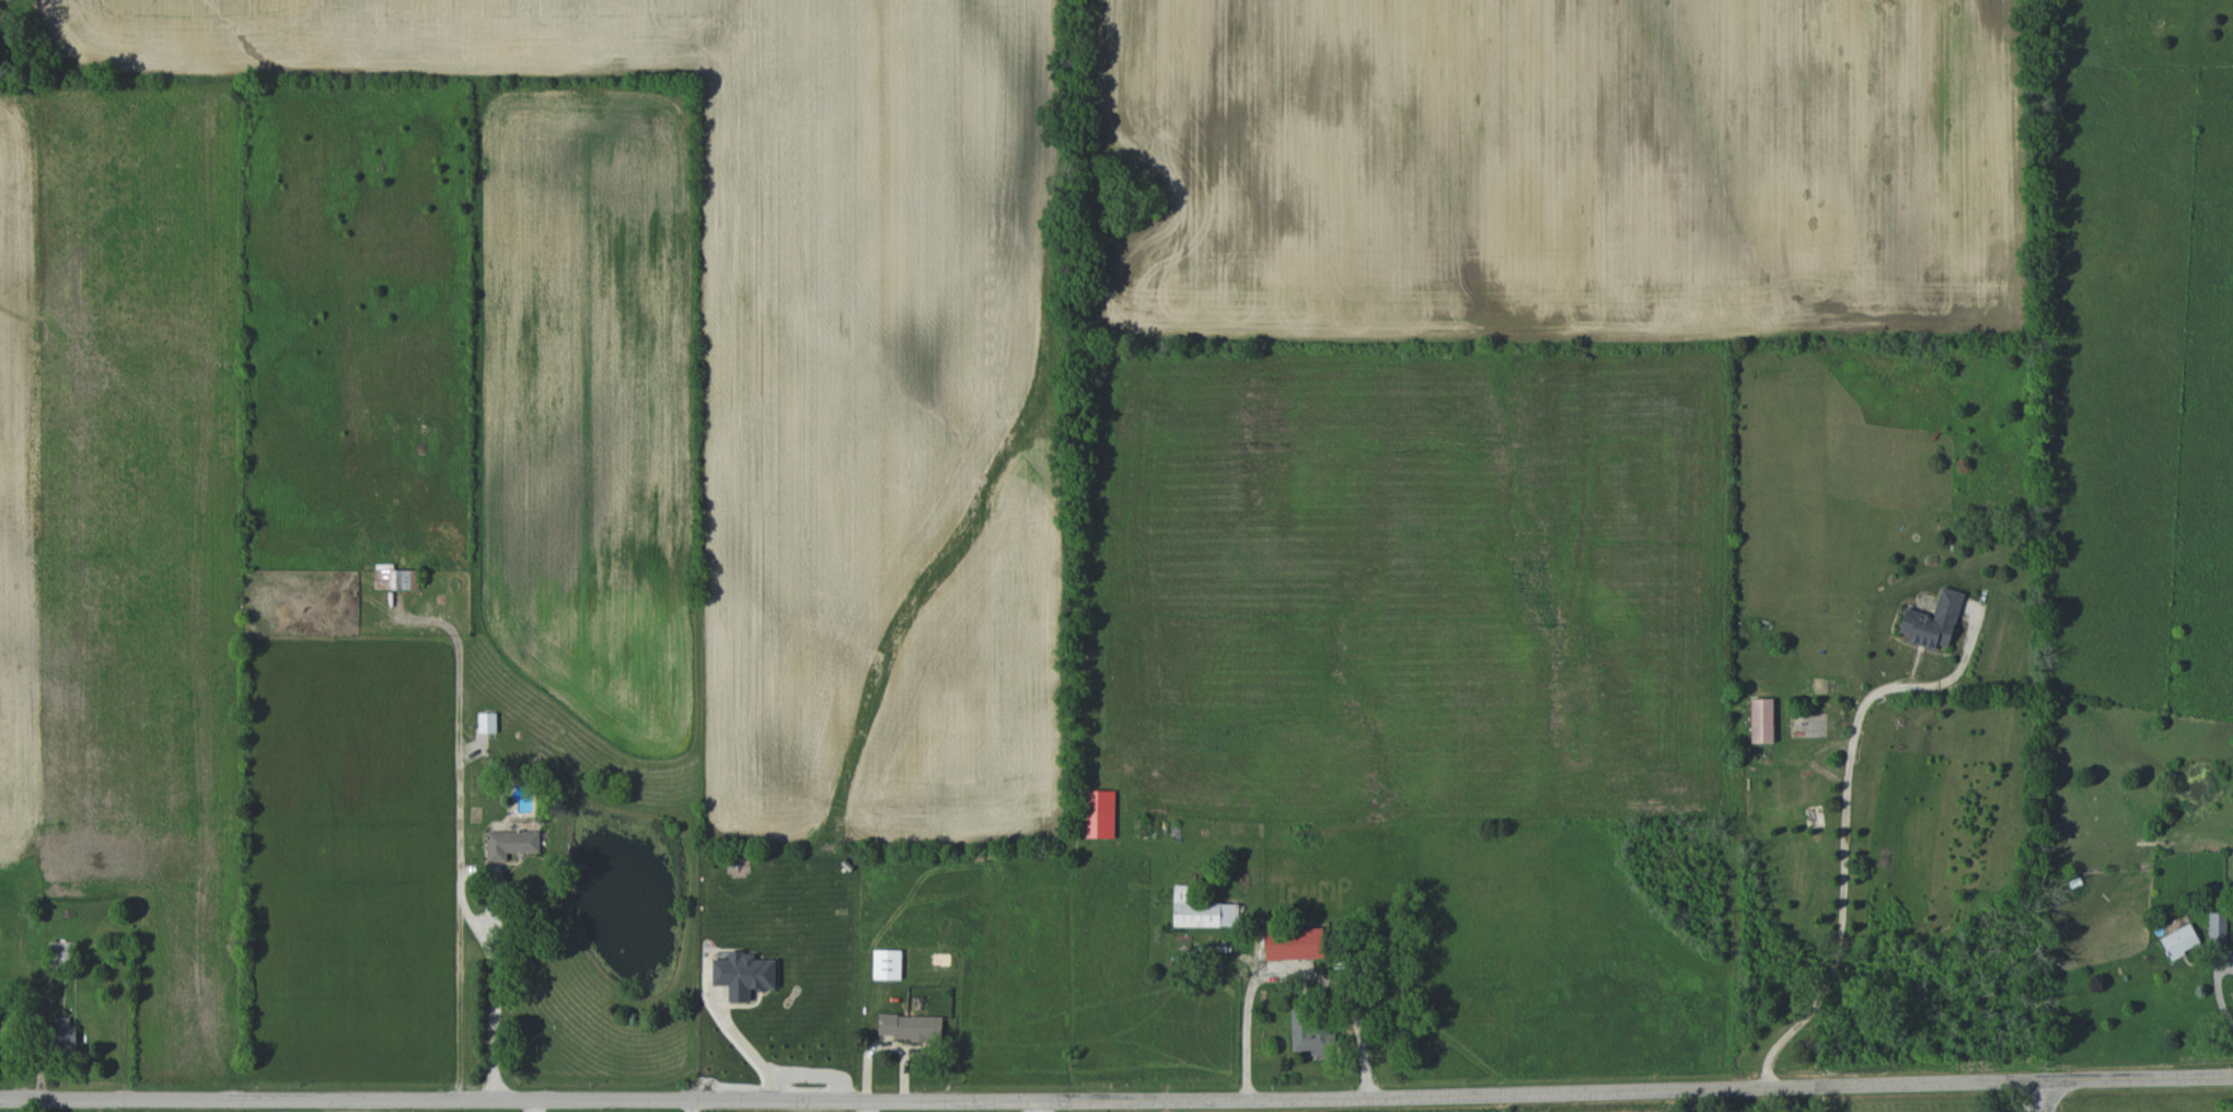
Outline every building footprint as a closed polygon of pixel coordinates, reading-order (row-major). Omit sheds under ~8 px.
[(419,570),(375,570),(374,588),(419,589),(419,570)] [(1963,593),(1941,587),(1933,615),(1905,608),(1899,632),(1909,635),(1907,642),(1936,650),(1937,644),(1949,647),(1963,593)] [(1750,699),(1751,743),(1774,742),(1773,698),(1750,699)] [(496,712),(478,713),(479,733),(496,732),(496,712)] [(1115,791),(1086,791),(1086,837),(1114,838),(1115,791)] [(486,831),(487,861),(507,861),(507,852),(539,852),(539,831),(486,831)] [(1173,926),(1238,927),(1238,903),(1194,902),(1194,885),(1174,885),(1173,926)] [(2208,913),(2209,941),(2227,941),(2226,912),(2208,913)] [(2169,958),(2201,946),(2192,924),(2160,936),(2169,958)] [(1264,930),(1266,960),(1322,957),(1320,927),(1264,930)] [(901,980),(901,950),(874,949),(873,979),(901,980)] [(713,959),(713,986),(729,986),(729,1002),(749,1002),(750,989),(775,990),(775,959),(754,959),(754,950),(729,950),(729,959),(713,959)] [(1311,1056),(1331,1056),(1331,1031),(1311,1031),(1311,1020),(1302,1020),(1302,1009),(1292,1009),(1292,1050),(1311,1050),(1311,1056)] [(879,1015),(878,1038),(941,1040),(941,1017),(879,1015)] [(76,1026),(69,1026),(69,1018),(57,1017),(57,1048),(76,1048),(76,1026)]
